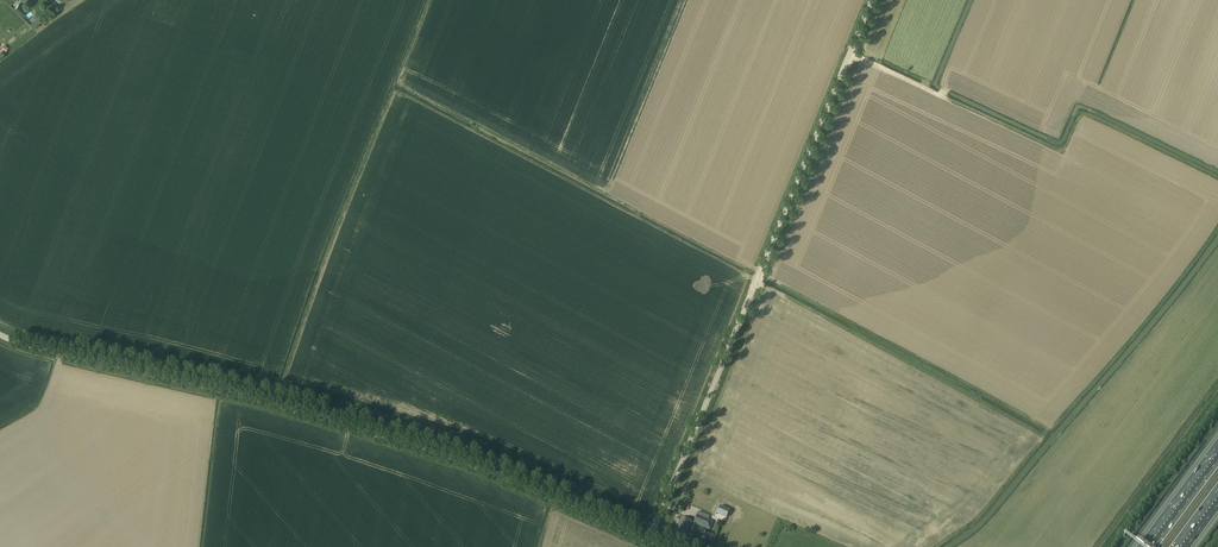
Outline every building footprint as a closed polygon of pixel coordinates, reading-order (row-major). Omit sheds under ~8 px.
[(14,9),(23,16),(28,11),(19,3),(14,9)] [(710,530),(714,522),(697,515),(694,523),(710,530)] [(675,530),(685,534),(690,521),(681,517),(675,530)]
